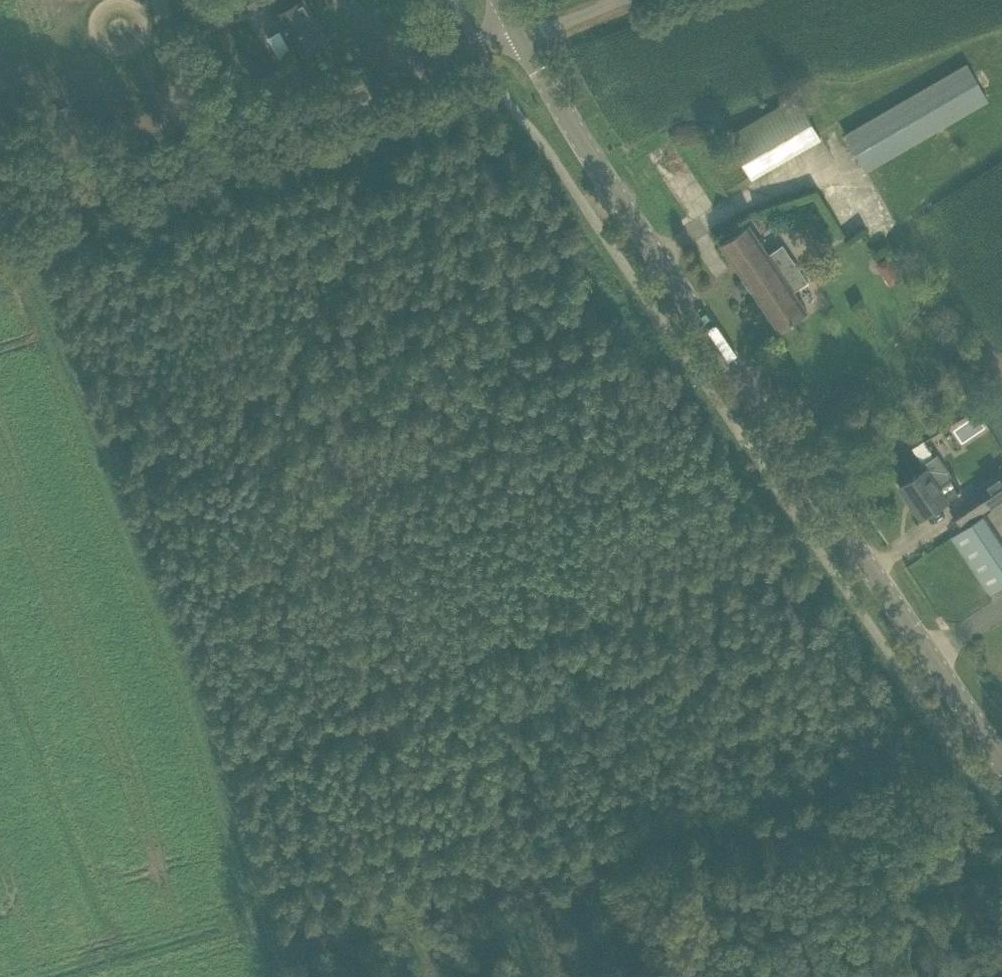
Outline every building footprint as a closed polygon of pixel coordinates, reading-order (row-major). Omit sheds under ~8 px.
[(254,11),(267,4),(270,5),(275,13),(274,14),(285,34),(295,51),(306,45),(308,49),(322,42),(320,37),(323,36),(303,0),(301,0),(287,7),(283,0),(247,0),(254,11)] [(988,96),(967,61),(844,132),(864,167),(988,96)] [(802,95),(732,128),(753,173),(824,139),(802,95)] [(746,224),(719,242),(779,330),(805,312),(792,292),(807,282),(782,245),(766,255),(746,224)] [(895,269),(885,276),(890,284),(901,277),(895,269)] [(990,423),(1001,442),(1001,415),(990,423)] [(923,470),(899,486),(908,499),(911,497),(923,516),(962,489),(954,476),(939,454),(920,466),(923,470)] [(950,507),(962,527),(991,507),(991,508),(1001,501),(1001,471),(978,488),(950,507)] [(1001,584),(1001,540),(985,515),(968,525),(951,536),(990,593),(1001,584)]
